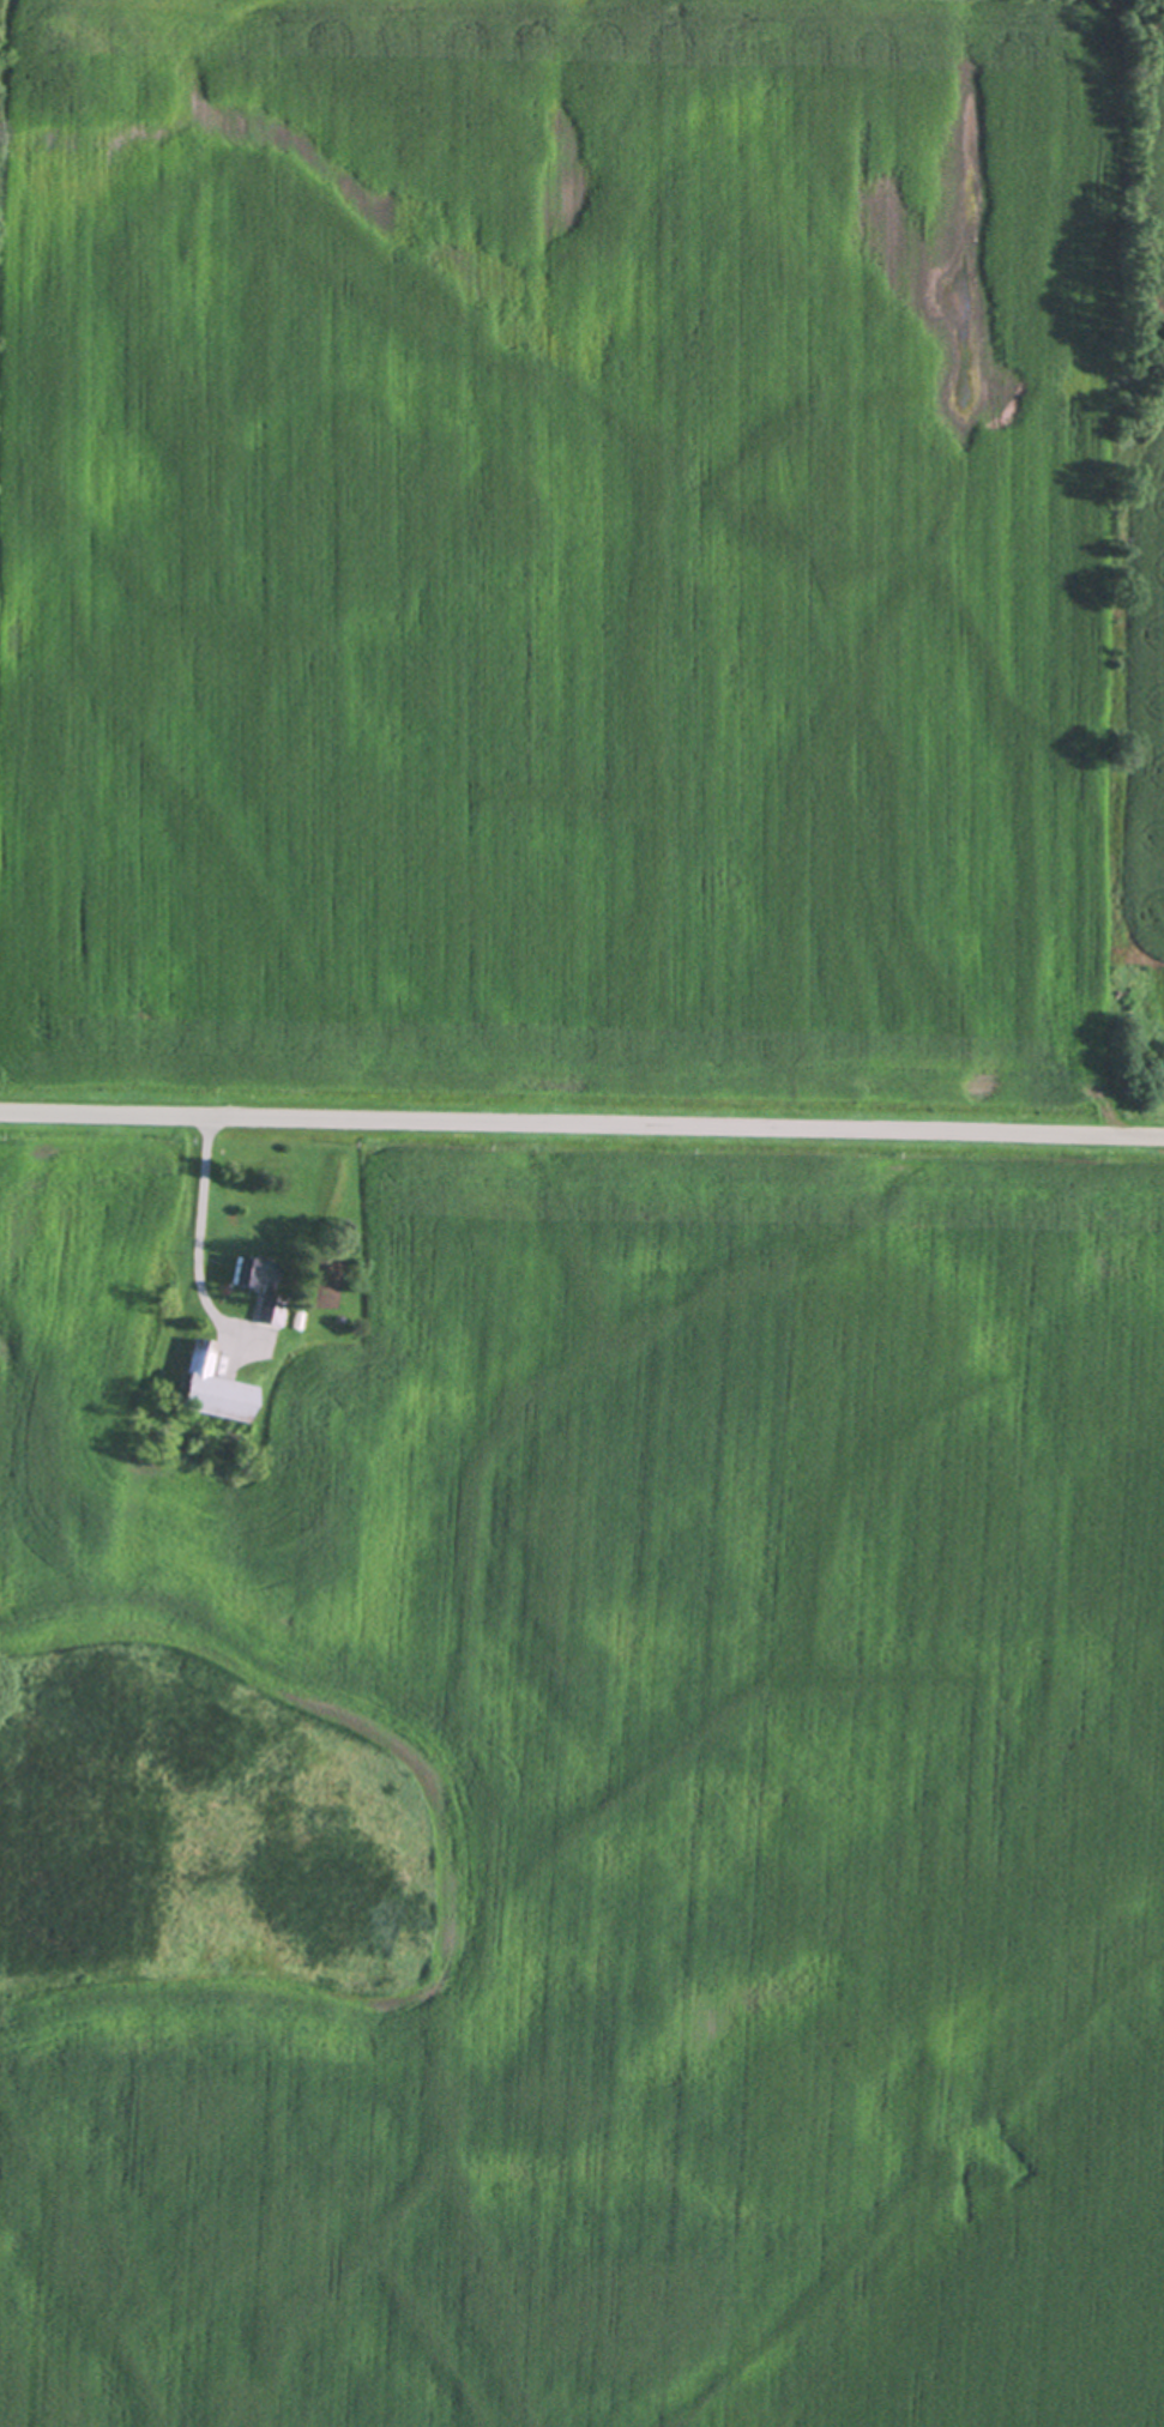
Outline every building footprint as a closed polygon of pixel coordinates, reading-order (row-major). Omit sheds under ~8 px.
[(227,1288),(227,1258),(243,1258),(243,1288),(227,1288)] [(271,1297),(273,1322),(257,1323),(254,1299),(271,1297)] [(257,1389),(249,1426),(175,1411),(187,1351),(210,1354),(204,1378),(257,1389)]
